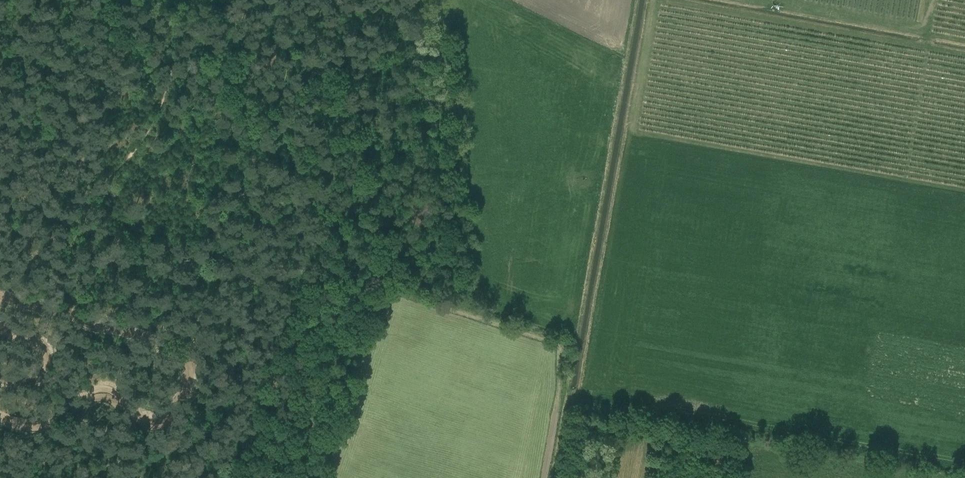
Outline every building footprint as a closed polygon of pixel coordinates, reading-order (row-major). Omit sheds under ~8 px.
[(589,424),(587,432),(594,433),(595,425),(589,424)]
